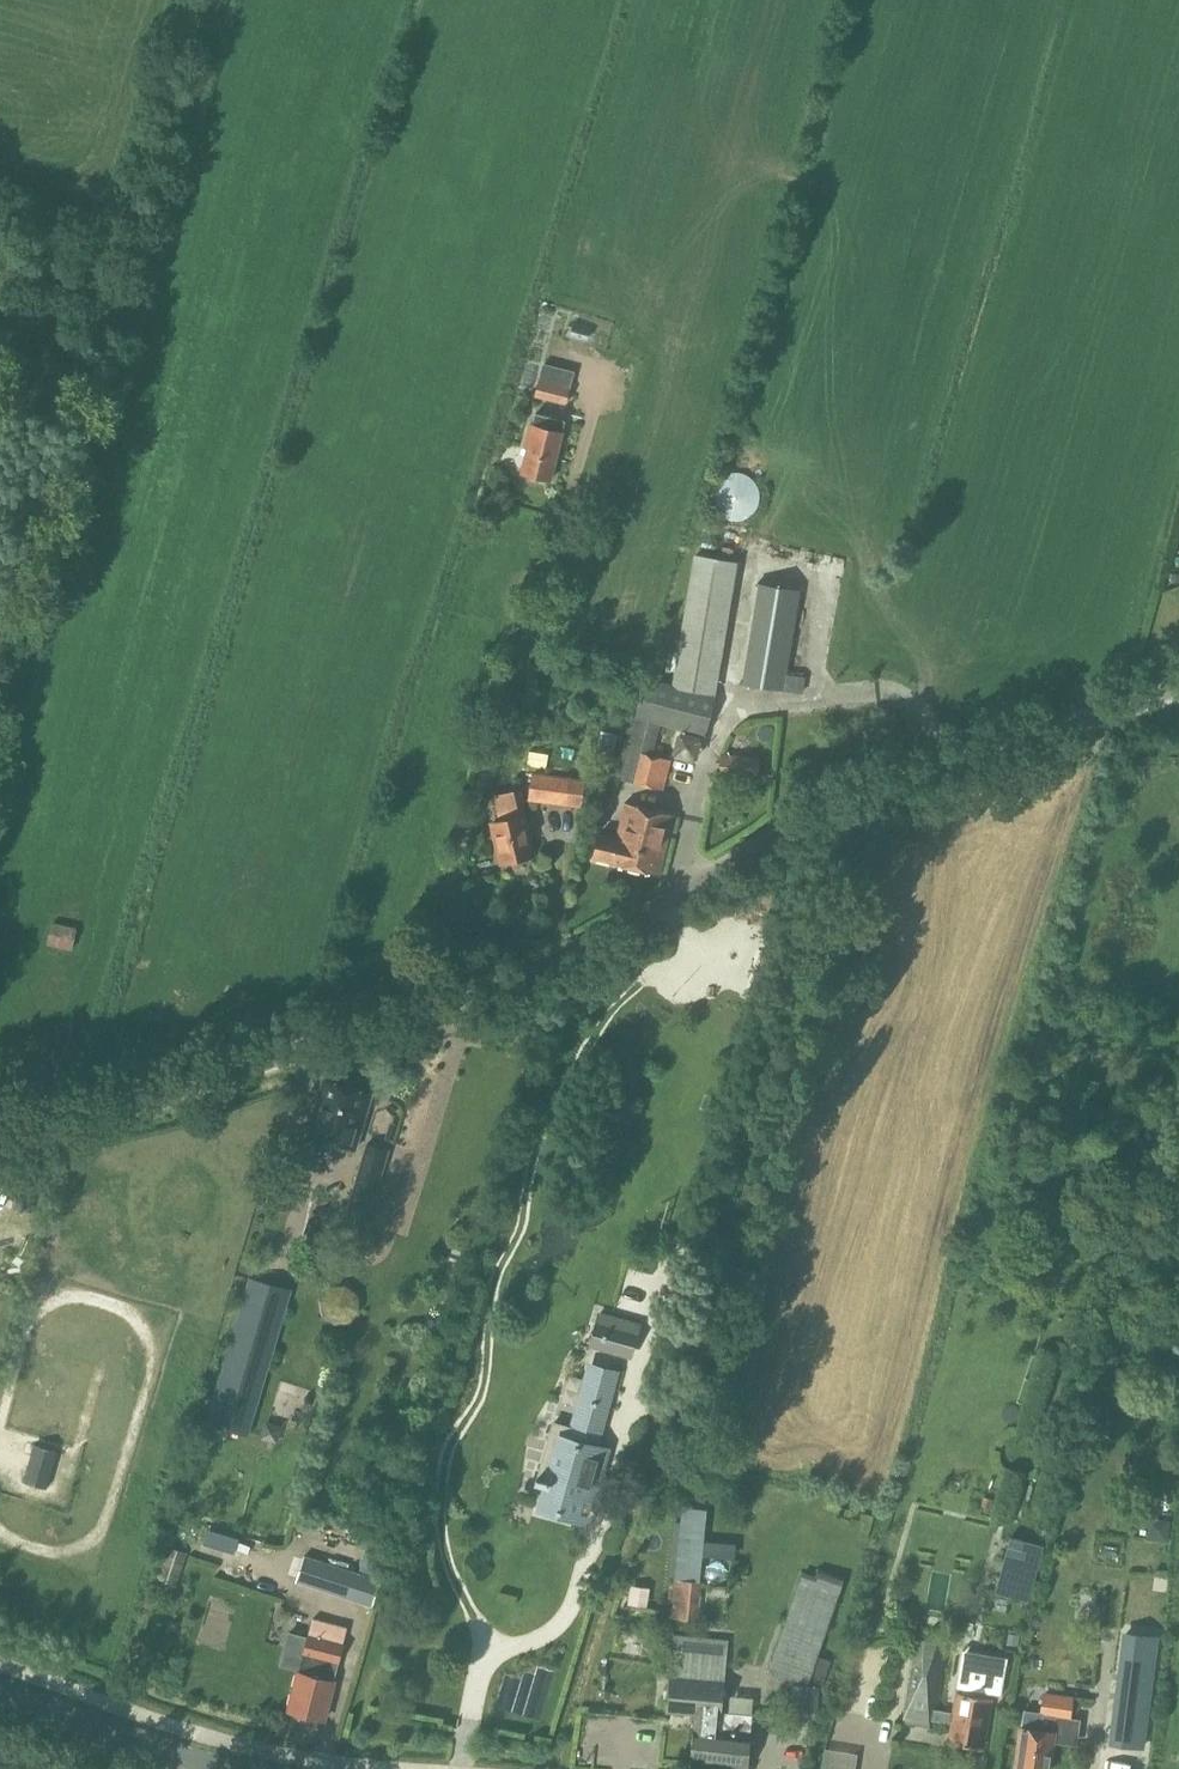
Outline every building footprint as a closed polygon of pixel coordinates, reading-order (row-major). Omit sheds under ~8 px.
[(544,347),(560,348),(560,332),(545,331),(544,347)] [(540,382),(536,397),(566,404),(569,390),(540,382)] [(525,445),(529,446),(522,473),(551,481),(564,433),(563,433),(566,421),(535,414),(533,426),(530,425),(525,445)] [(754,474),(714,469),(708,516),(748,521),(754,474)] [(739,563),(694,556),(672,688),(717,696),(739,563)] [(739,683),(803,693),(805,678),(787,674),(801,590),(755,583),(739,683)] [(664,791),(672,760),(654,756),(662,725),(701,735),(707,711),(649,695),(643,717),(631,715),(615,779),(664,791)] [(704,737),(677,731),(672,757),(699,764),(704,737)] [(759,779),(760,758),(720,756),(720,777),(759,779)] [(571,778),(532,773),(528,801),(568,806),(571,778)] [(502,863),(534,856),(519,791),(493,796),(499,822),(491,823),(502,863)] [(612,863),(659,875),(673,815),(625,803),(616,837),(600,833),(594,858),(612,862),(612,863)] [(72,950),(77,928),(52,923),(47,944),(72,950)] [(309,1136),(355,1150),(371,1094),(325,1080),(309,1136)] [(390,1151),(365,1144),(343,1223),(368,1231),(390,1151)] [(249,1436),(249,1435),(292,1289),(249,1278),(206,1423),(249,1436)] [(331,1287),(322,1299),(324,1314),(335,1323),(350,1321),(359,1309),(357,1295),(346,1285),(331,1287)] [(631,1355),(639,1325),(611,1317),(603,1348),(631,1355)] [(570,1426),(553,1421),(535,1483),(543,1485),(536,1511),(590,1526),(612,1448),(594,1443),(595,1441),(601,1443),(621,1371),(588,1362),(570,1426)] [(34,1444),(24,1481),(47,1488),(58,1451),(34,1444)] [(674,1580),(671,1618),(699,1620),(707,1510),(681,1508),(678,1551),(672,1551),(670,1580),(674,1580)] [(463,1518),(471,1535),(482,1530),(474,1513),(463,1518)] [(1149,1518),(1147,1539),(1168,1542),(1171,1521),(1149,1518)] [(996,1592),(1029,1600),(1042,1547),(1010,1539),(996,1592)] [(177,1586),(189,1552),(168,1545),(157,1580),(177,1586)] [(296,1582),(374,1607),(375,1602),(384,1577),(381,1576),(366,1571),(364,1574),(305,1555),(296,1582)] [(843,1585),(817,1577),(803,1572),(769,1672),(791,1688),(788,1717),(817,1719),(819,1685),(809,1685),(810,1681),(810,1680),(815,1667),(818,1657),(818,1656),(843,1585)] [(703,1585),(701,1621),(718,1622),(720,1585),(703,1585)] [(289,1712),(324,1721),(334,1680),(347,1627),(312,1618),(300,1672),(299,1671),(289,1712)] [(1158,1638),(1126,1634),(1112,1743),(1144,1747),(1158,1638)] [(746,1768),(748,1768),(752,1715),(722,1712),(728,1640),(675,1635),(669,1694),(668,1694),(666,1713),(695,1715),(690,1764),(746,1768)] [(913,1652),(902,1723),(938,1729),(939,1721),(950,1722),(952,1711),(941,1710),(943,1673),(949,1658),(947,1649),(938,1640),(924,1637),(915,1643),(913,1652)] [(955,1691),(947,1742),(982,1748),(990,1702),(991,1698),(987,1697),(987,1693),(1001,1696),(1007,1658),(963,1650),(956,1689),(962,1689),(962,1692),(955,1691)] [(810,1680),(810,1681),(824,1686),(832,1661),(818,1656),(818,1657),(815,1667),(810,1680)] [(1015,1768),(1049,1768),(1055,1732),(1058,1717),(1071,1718),(1075,1698),(1045,1694),(1042,1713),(1039,1712),(1024,1710),(1021,1727),(1015,1768)]
